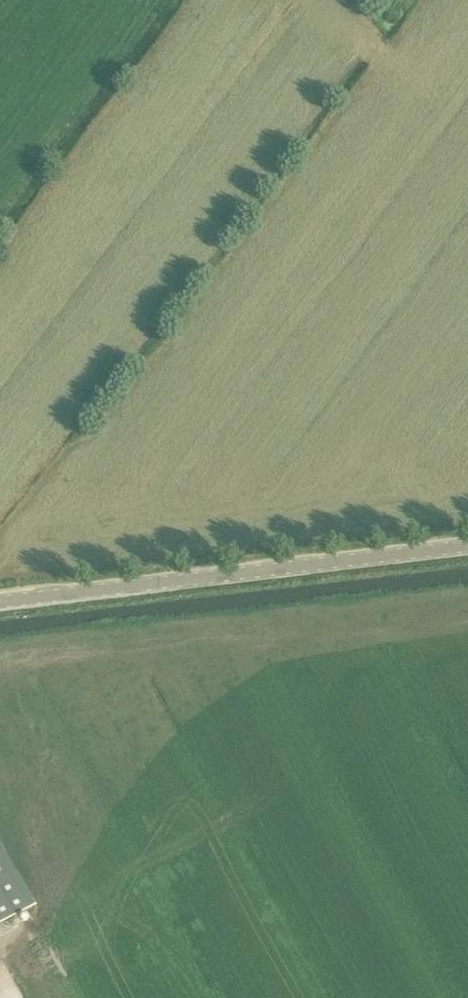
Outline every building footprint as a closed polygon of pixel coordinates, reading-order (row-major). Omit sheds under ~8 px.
[(36,903),(0,841),(0,923),(36,903)]
